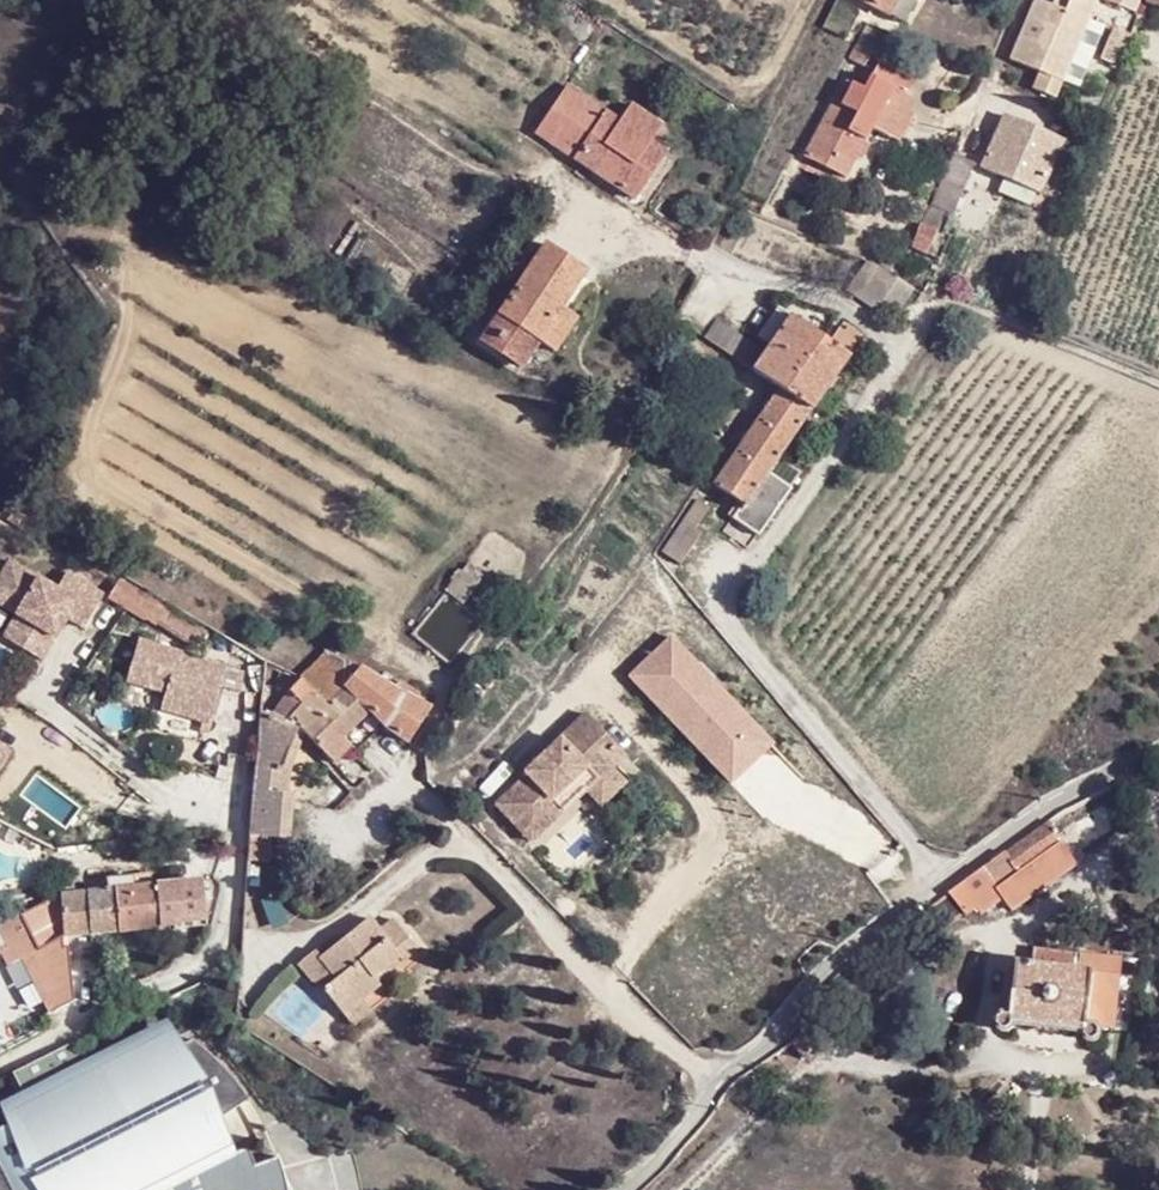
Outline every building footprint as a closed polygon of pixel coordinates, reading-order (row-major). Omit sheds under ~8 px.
[(886,17),(896,0),(850,0),(886,17)] [(915,0),(896,0),(886,17),(901,25),(915,0)] [(1030,0),(1025,0),(997,61),(1032,74),(1026,91),(1050,102),(1068,56),(1082,22),(1091,0),(1090,0),(1063,0),(1061,4),(1059,11),(1048,6),(1030,0)] [(1048,6),(1059,11),(1061,4),(1053,0),(1051,0),(1048,6)] [(1099,1),(1129,14),(1135,0),(1099,0),(1099,1)] [(1141,5),(1158,12),(1158,0),(1143,0),(1141,5)] [(1092,26),(1082,22),(1068,56),(1077,61),(1092,26)] [(860,68),(877,36),(859,29),(843,59),(860,68)] [(913,83),(877,65),(862,92),(845,84),(834,104),(830,102),(801,158),(844,180),(871,129),(887,138),(901,111),(913,83)] [(618,121),(566,86),(533,136),(631,202),(647,178),(631,167),(648,142),(659,125),(629,105),(618,121)] [(912,115),(901,111),(887,138),(896,145),(912,115)] [(1062,144),(998,117),(978,169),(1039,195),(1062,144)] [(664,152),(648,142),(631,167),(647,178),(664,152)] [(972,165),(949,156),(927,207),(949,217),(972,165)] [(934,233),(918,226),(908,251),(924,258),(934,233)] [(476,343),(518,372),(536,342),(560,309),(584,274),(542,245),(476,343)] [(385,258),(366,248),(354,269),(373,280),(385,258)] [(891,277),(865,261),(842,293),(873,313),(881,302),(896,312),(911,290),(891,277)] [(560,309),(536,342),(552,354),(575,320),(560,309)] [(761,352),(716,320),(702,338),(776,390),(710,485),(739,505),(731,518),(757,537),(788,490),(766,475),(862,338),(832,319),(818,338),(786,317),(761,352)] [(707,509),(694,500),(659,553),(677,566),(699,533),(693,529),(707,509)] [(90,568),(76,558),(69,570),(82,579),(90,568)] [(5,560),(0,568),(0,588),(19,601),(12,614),(21,620),(7,642),(34,661),(61,619),(77,629),(99,597),(97,595),(63,573),(52,590),(5,560)] [(476,586),(460,574),(446,591),(461,605),(476,586)] [(110,576),(97,595),(99,597),(189,654),(201,635),(110,576)] [(774,744),(667,634),(622,677),(729,787),(774,744)] [(220,670),(132,643),(119,683),(158,695),(154,711),(203,726),(220,670)] [(327,648),(299,679),(322,702),(338,684),(355,668),(327,648)] [(355,668),(338,684),(366,713),(401,744),(424,707),(401,694),(388,687),(355,668)] [(299,706),(284,723),(294,728),(302,736),(327,765),(342,749),(336,743),(366,713),(338,684),(322,702),(299,679),(284,693),(299,706)] [(392,679),(388,687),(401,694),(406,688),(392,679)] [(247,832),(247,837),(270,839),(288,840),(292,794),(288,793),(276,792),(279,768),(294,728),(284,723),(256,712),(248,829),(247,832)] [(624,754),(586,714),(525,773),(529,776),(498,806),(525,833),(555,804),(552,801),(574,779),(585,791),(601,807),(625,784),(609,767),(624,754)] [(302,736),(294,728),(279,768),(276,792),(288,793),(291,771),(302,736)] [(525,833),(532,842),(585,791),(574,779),(552,801),(555,804),(525,833)] [(1063,858),(1041,827),(943,896),(959,922),(975,914),(980,920),(1000,905),(995,894),(1043,860),(1050,867),(1063,858)] [(270,839),(247,837),(245,861),(267,863),(270,839)] [(129,875),(106,877),(106,888),(86,891),(89,935),(89,936),(158,929),(157,912),(154,882),(131,886),(129,875)] [(154,882),(157,912),(180,909),(177,879),(154,882)] [(86,891),(57,894),(59,912),(43,915),(46,940),(61,938),(89,936),(89,935),(86,891)] [(0,923),(0,953),(21,942),(26,953),(20,957),(47,1014),(71,1003),(65,948),(62,947),(61,938),(46,940),(43,915),(59,912),(57,894),(37,904),(0,923)] [(319,987),(342,1015),(359,1001),(378,987),(371,979),(398,958),(404,965),(417,952),(388,919),(377,929),(368,917),(317,958),(312,952),(294,966),(314,990),(319,987)] [(1031,968),(1081,973),(1081,958),(1032,953),(1031,968)] [(378,987),(404,965),(398,958),(371,979),(378,987)] [(1096,974),(1081,973),(1031,968),(1015,967),(1008,1029),(1089,1037),(1096,974)] [(367,1012),(359,1001),(342,1015),(351,1026),(367,1012)] [(239,1151),(222,1117),(250,1099),(221,1064),(193,1038),(186,1041),(170,1016),(0,1104),(0,1106),(8,1122),(43,1189),(165,1189),(239,1151)] [(8,1122),(0,1127),(0,1189),(43,1189),(8,1122)] [(165,1189),(290,1189),(292,1189),(292,1187),(290,1182),(287,1174),(282,1164),(276,1152),(256,1161),(248,1146),(239,1151),(165,1189)]
